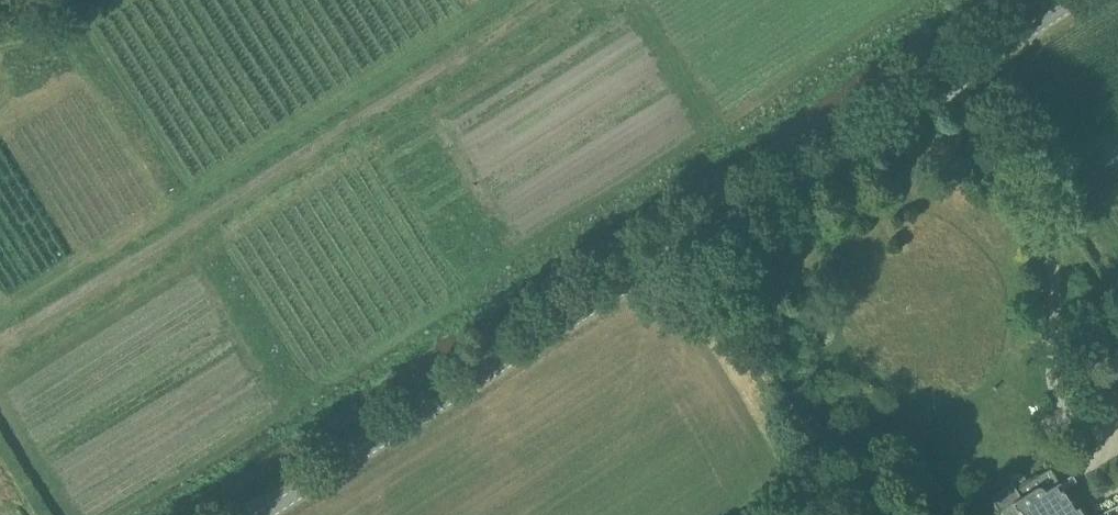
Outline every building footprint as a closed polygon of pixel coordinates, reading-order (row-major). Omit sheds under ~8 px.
[(989,496),(990,497),(999,512),(1001,511),(1003,514),(1084,514),(1080,509),(1078,506),(1075,508),(1070,500),(1073,498),(1083,492),(1073,476),(1072,474),(1062,480),(1058,483),(1058,482),(1051,471),(1049,468),(1016,489),(1012,482),(989,496)] [(1097,514),(1117,514),(1117,505),(1097,514)]
